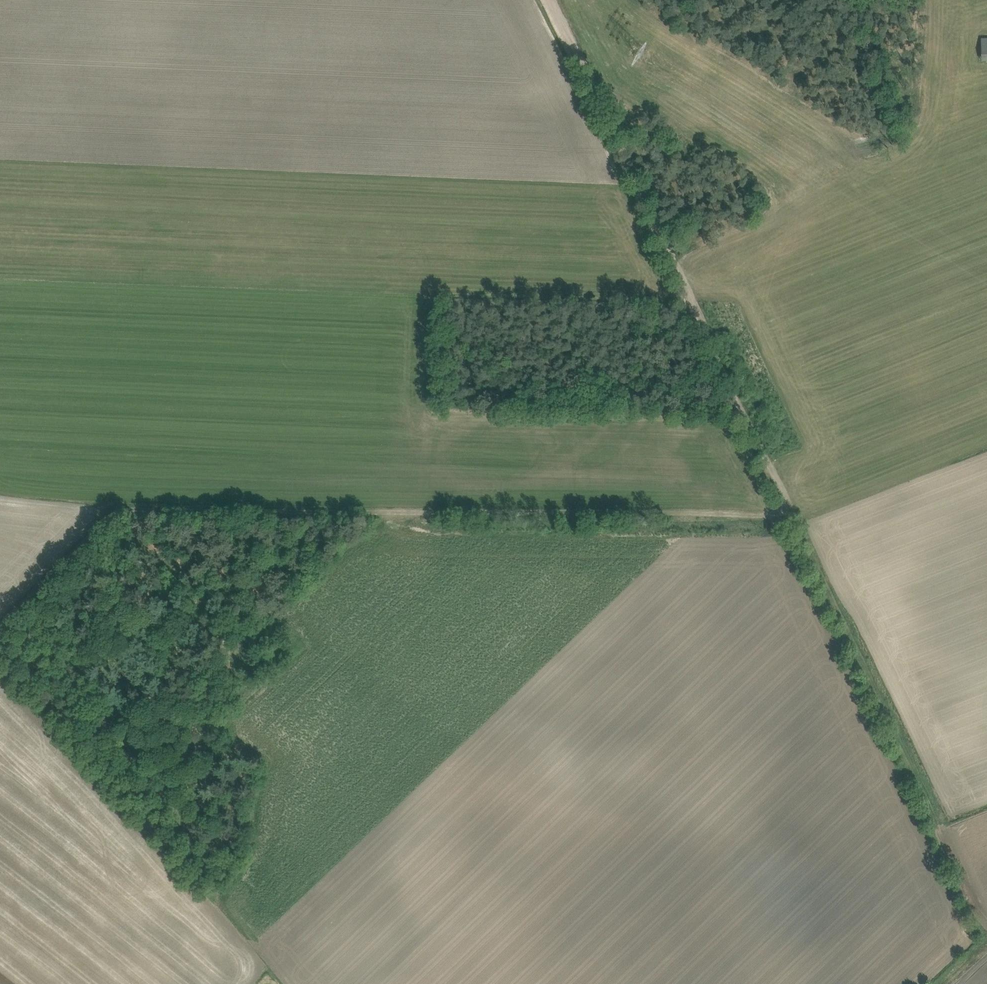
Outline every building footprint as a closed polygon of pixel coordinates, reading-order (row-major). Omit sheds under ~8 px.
[(978,59),(986,60),(986,37),(979,36),(978,59)]
